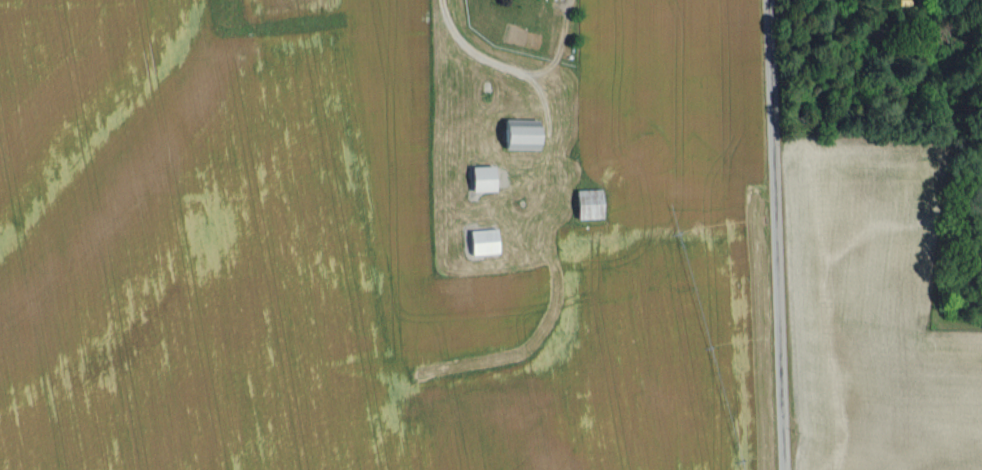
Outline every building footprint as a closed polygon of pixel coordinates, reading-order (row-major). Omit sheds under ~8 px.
[(537,151),(537,120),(500,121),(500,151),(537,151)] [(468,193),(492,192),(491,167),(468,168),(468,193)] [(601,220),(600,191),(573,192),(574,221),(601,220)] [(469,256),(495,255),(495,230),(468,231),(469,256)]
